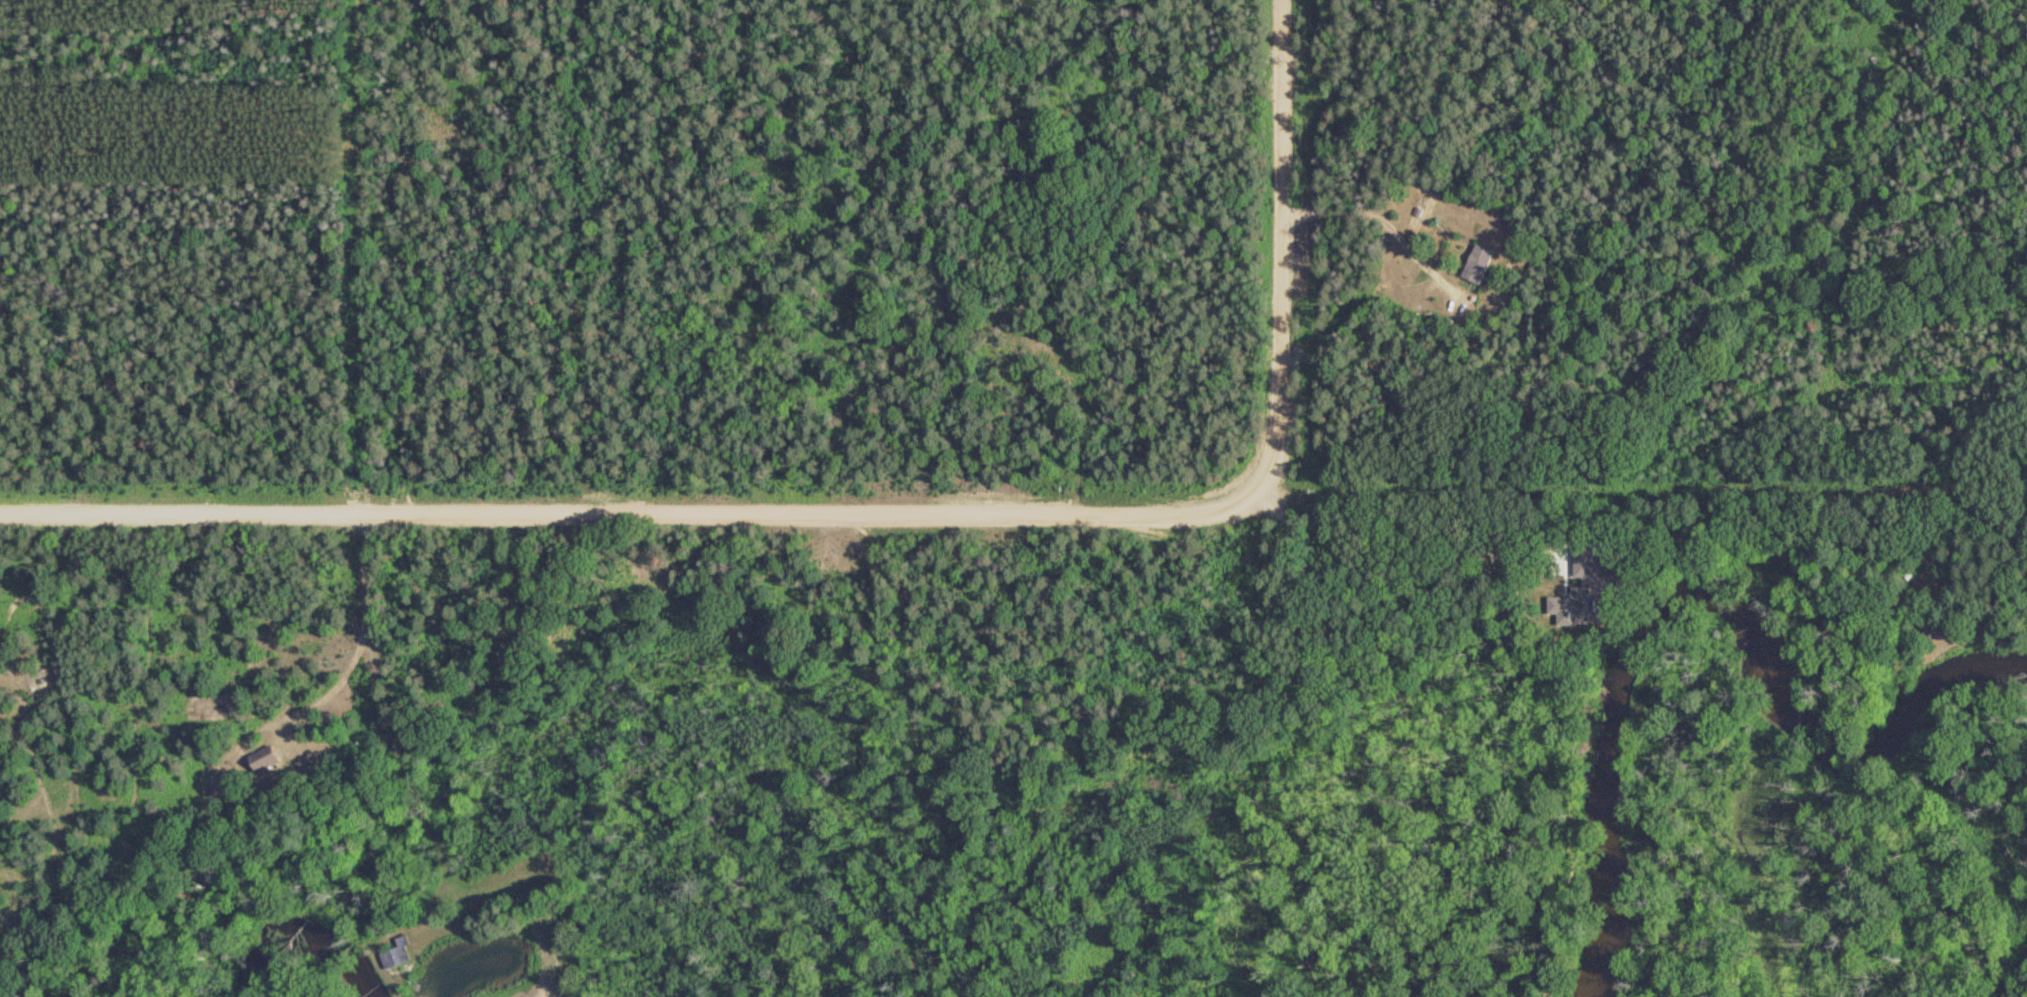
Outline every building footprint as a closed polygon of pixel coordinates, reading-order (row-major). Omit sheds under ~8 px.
[(1477,285),(1491,252),(1471,244),(1458,277),(1477,285)]
